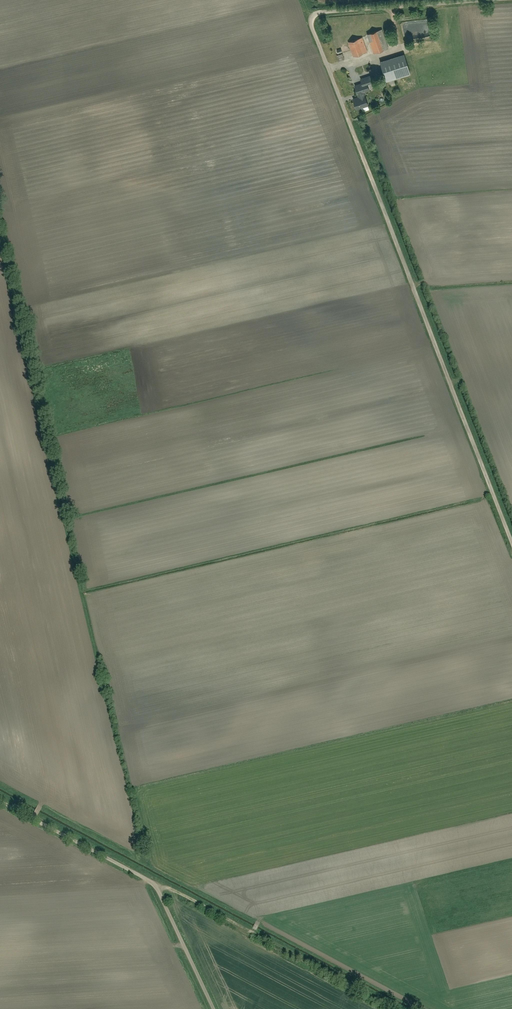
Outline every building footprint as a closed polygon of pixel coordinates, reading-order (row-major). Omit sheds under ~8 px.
[(381,30),(366,34),(372,53),(387,48),(381,30)] [(347,42),(352,57),(367,52),(362,37),(347,42)] [(379,61),(385,81),(409,74),(404,54),(379,61)] [(367,109),(366,106),(368,106),(364,95),(363,95),(362,92),(370,90),(370,89),(376,87),(372,75),(360,79),(361,83),(354,85),(358,97),(352,99),(355,110),(361,108),(362,111),(367,109)]
